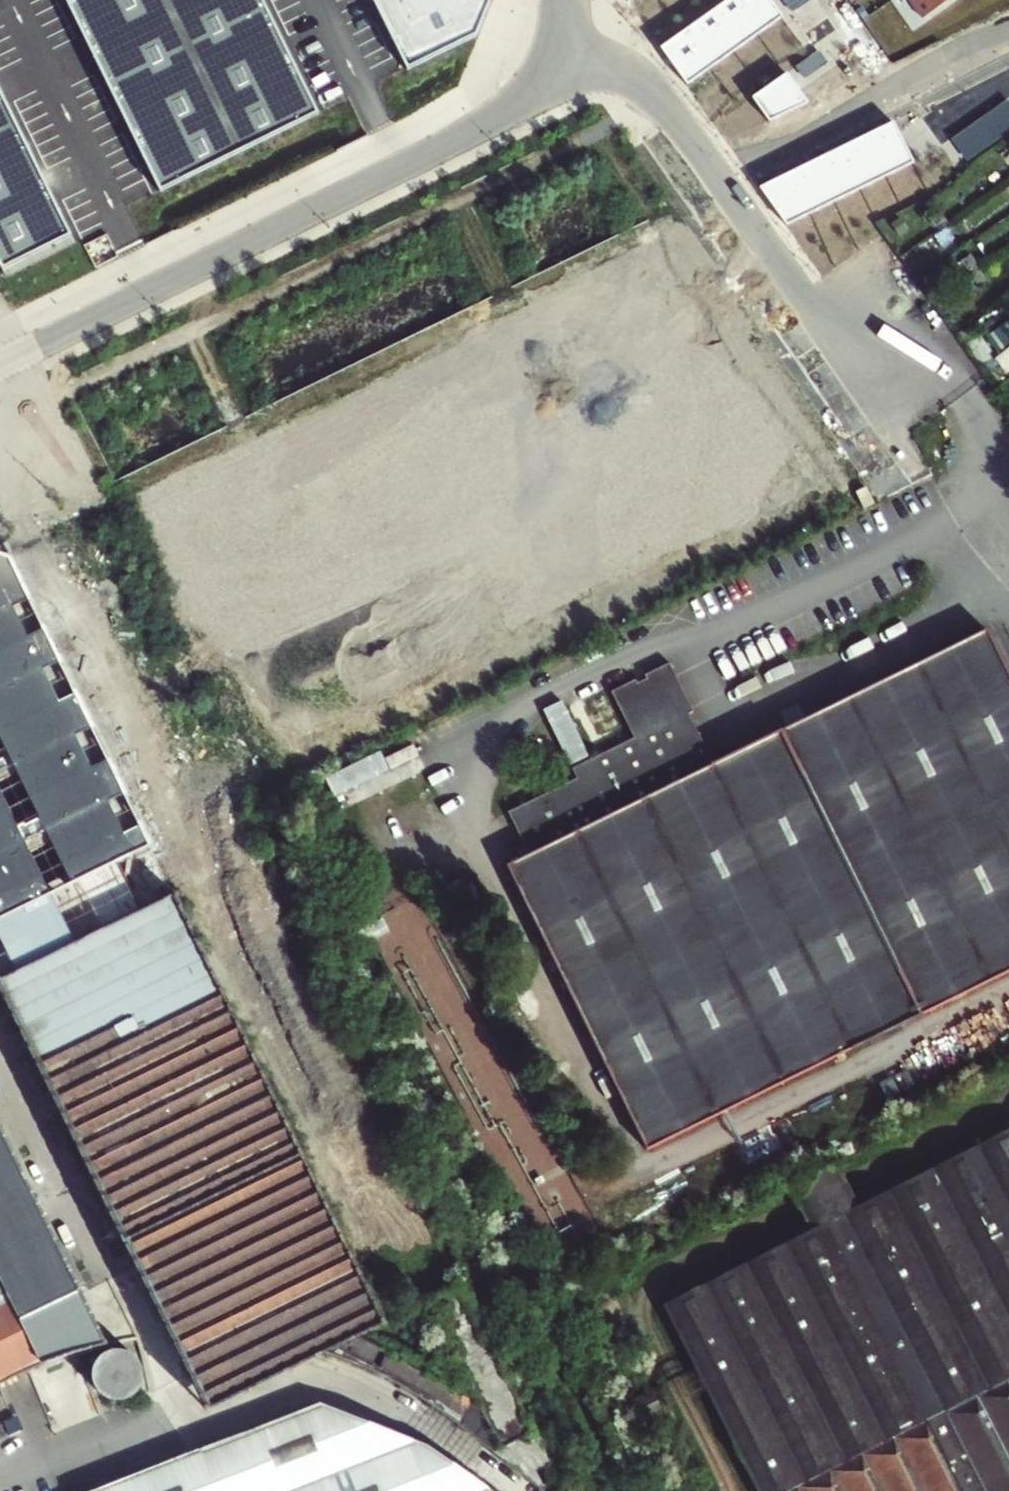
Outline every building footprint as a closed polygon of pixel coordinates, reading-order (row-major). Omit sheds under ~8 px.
[(161,192),(322,114),(267,0),(67,0),(161,192)] [(409,69),(478,38),(494,0),(376,0),(409,69)] [(709,15),(735,52),(759,35),(734,0),(730,0),(709,15)] [(759,35),(783,18),(770,0),(734,0),(759,35)] [(929,16),(951,0),(918,0),(929,16)] [(709,15),(685,32),(712,68),(735,52),(709,15)] [(685,32),(661,49),(687,86),(712,68),(685,32)] [(753,98),(770,123),(808,105),(787,74),(753,98)] [(0,84),(0,262),(3,267),(73,234),(0,84)] [(952,138),(968,162),(1008,134),(1008,103),(1007,100),(952,138)] [(894,123),(867,136),(887,177),(914,164),(894,123)] [(867,136),(841,149),(861,190),(887,177),(867,136)] [(816,162),(835,202),(861,190),(841,149),(816,162)] [(794,176),(812,214),(835,202),(816,162),(790,174),(794,176)] [(760,189),(788,226),(812,214),(794,176),(790,174),(760,189)] [(931,221),(939,233),(949,226),(941,214),(931,221)] [(958,238),(949,226),(939,233),(948,245),(958,238)] [(962,266),(970,277),(980,270),(972,259),(962,266)] [(989,283),(980,270),(970,277),(979,290),(989,283)] [(76,1146),(118,1231),(124,1242),(137,1268),(171,1337),(210,1410),(326,1354),(344,1360),(380,1376),(416,1396),(442,1414),(542,1490),(563,1490),(524,1414),(475,1318),(459,1286),(423,1304),(423,1305),(470,1399),(391,1351),(380,1326),(411,1311),(399,1286),(398,1285),(397,1285),(385,1291),(382,1285),(381,1284),(380,1284),(363,1292),(316,1196),(254,1067),(192,938),(127,806),(51,647),(9,563),(9,562),(0,559),(0,990),(76,1146)] [(508,868),(648,1153),(1008,974),(1008,677),(987,632),(762,743),(732,758),(530,857),(508,868)] [(732,758),(730,752),(727,747),(709,756),(690,716),(694,714),(670,665),(646,678),(647,681),(639,686),(637,682),(612,694),(635,740),(573,771),(578,781),(509,814),(530,857),(732,758)] [(566,698),(546,707),(573,765),(593,755),(566,698)] [(732,758),(762,743),(759,737),(730,752),(732,758)] [(386,750),(330,775),(344,807),(430,769),(418,743),(388,756),(386,750)] [(474,830),(471,824),(458,830),(460,836),(474,830)] [(0,1387),(21,1377),(22,1377),(41,1369),(47,1366),(57,1362),(73,1356),(89,1352),(106,1348),(69,1269),(71,1269),(0,1125),(0,1387)] [(726,1425),(759,1490),(1008,1490),(1008,1132),(859,1209),(811,1233),(665,1307),(726,1425)] [(791,1190),(811,1233),(859,1209),(837,1166),(791,1190)] [(97,1363),(95,1366),(95,1368),(94,1369),(94,1371),(94,1373),(94,1375),(94,1376),(94,1378),(94,1380),(95,1382),(95,1383),(96,1385),(97,1386),(97,1388),(98,1389),(99,1391),(101,1392),(102,1393),(103,1394),(105,1395),(106,1396),(108,1397),(109,1398),(111,1398),(113,1399),(114,1399),(116,1399),(118,1400),(120,1400),(121,1400),(123,1399),(125,1399),(126,1398),(128,1398),(130,1397),(131,1396),(133,1395),(134,1394),(135,1393),(137,1392),(138,1391),(139,1389),(140,1388),(141,1386),(142,1385),(142,1383),(143,1382),(143,1380),(143,1378),(144,1376),(144,1375),(144,1373),(144,1371),(143,1369),(143,1368),(142,1366),(142,1364),(141,1363),(140,1361),(139,1360),(138,1359),(137,1357),(136,1356),(134,1355),(133,1354),(131,1353),(130,1352),(128,1351),(127,1351),(125,1350),(123,1350),(121,1350),(120,1350),(118,1350),(116,1350),(114,1350),(113,1350),(111,1351),(109,1351),(108,1352),(106,1353),(105,1354),(103,1355),(102,1356),(101,1357),(100,1359),(98,1360),(97,1361),(97,1363)] [(481,1487),(424,1448),(406,1441),(316,1406),(202,1450),(93,1490),(488,1490),(481,1487)]
